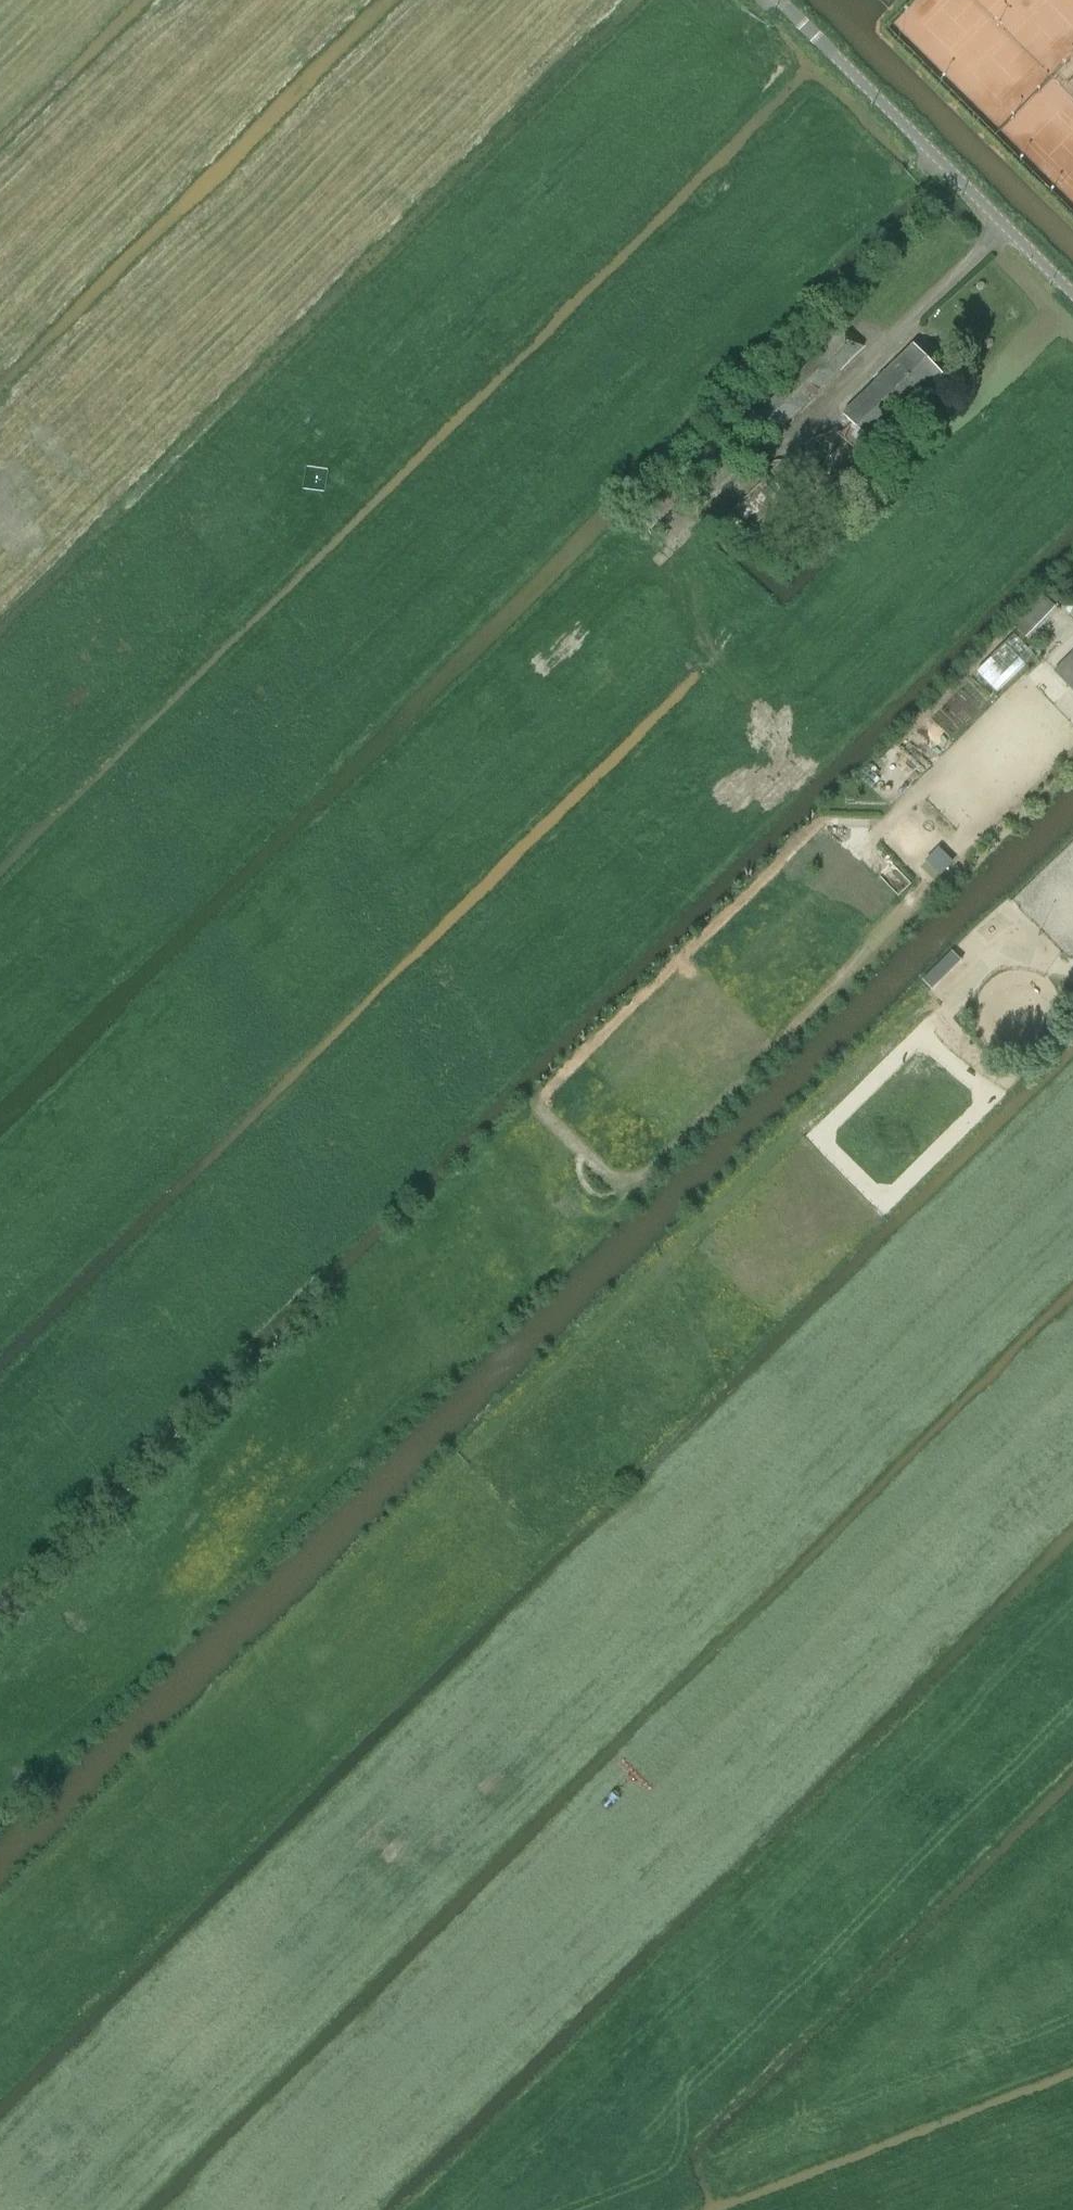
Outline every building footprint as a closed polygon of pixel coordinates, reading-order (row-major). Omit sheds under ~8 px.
[(817,335),(827,346),(755,417),(774,436),(865,346),(836,316),(817,335)] [(918,400),(943,376),(913,346),(844,414),(873,444),(918,400)] [(1060,610),(1057,607),(1066,598),(1053,586),(1044,595),(1042,593),(1012,623),(1030,641),(1060,610)] [(1035,655),(1015,635),(977,672),(997,693),(1035,655)] [(1055,672),(1072,691),(1072,654),(1055,672)]
